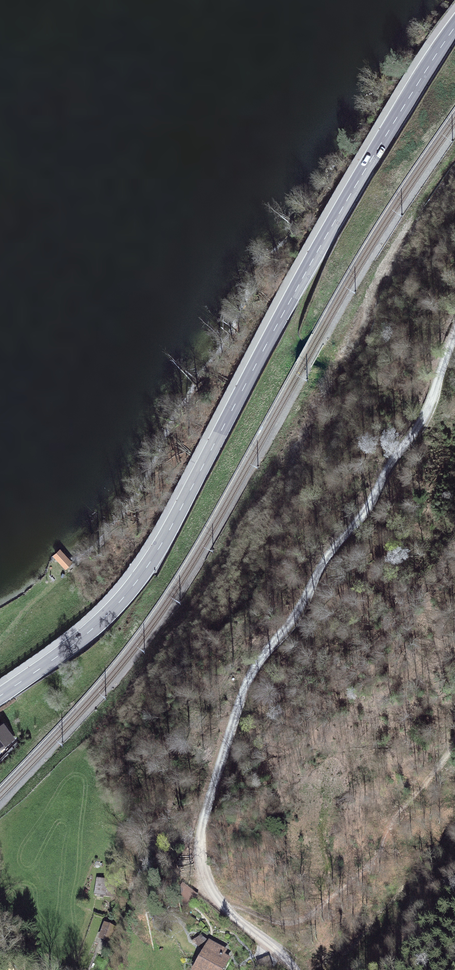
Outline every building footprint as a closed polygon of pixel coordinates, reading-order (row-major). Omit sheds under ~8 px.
[(10,743),(0,728),(0,749),(10,743)] [(97,937),(112,942),(117,925),(103,920),(97,937)] [(204,944),(192,969),(223,969),(230,955),(204,944)]
